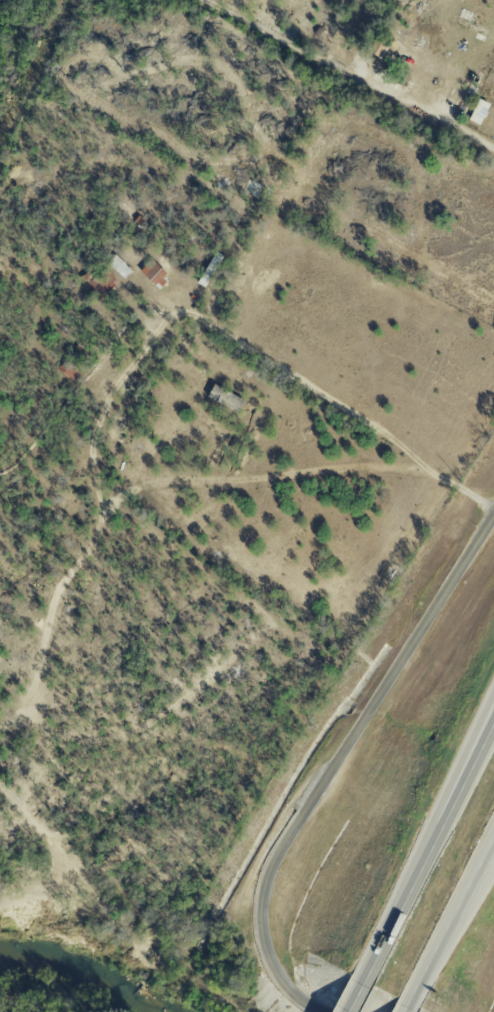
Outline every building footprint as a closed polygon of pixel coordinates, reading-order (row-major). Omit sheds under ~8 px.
[(119,272),(126,262),(114,254),(107,265),(119,272)] [(159,288),(171,278),(153,260),(142,270),(159,288)] [(239,413),(246,399),(217,384),(210,397),(239,413)]
